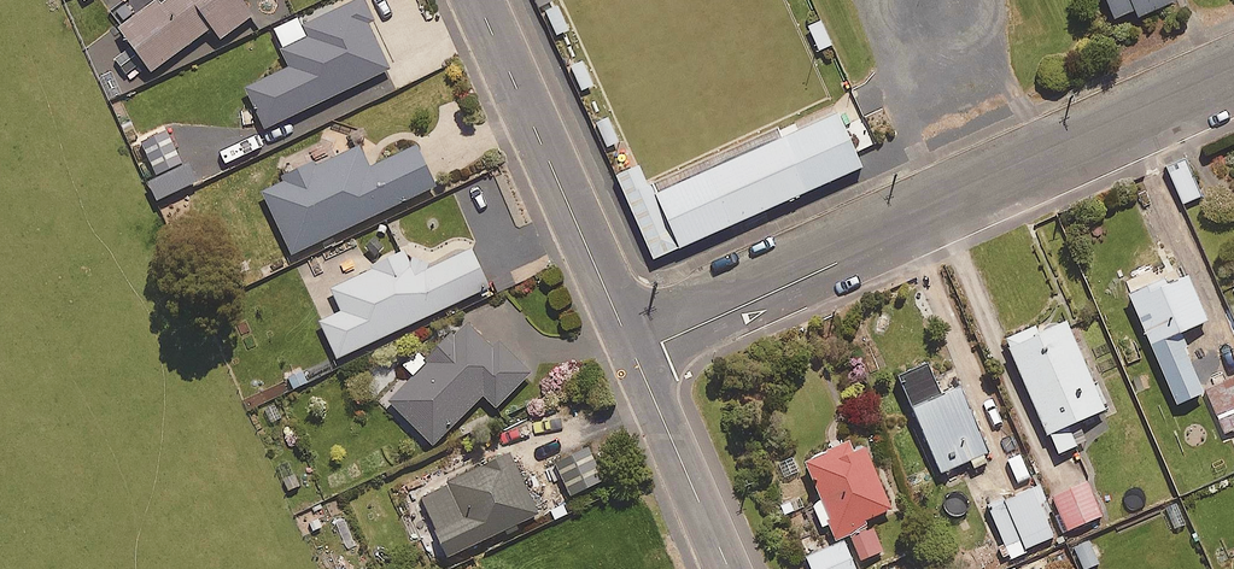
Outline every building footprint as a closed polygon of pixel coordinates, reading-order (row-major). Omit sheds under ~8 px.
[(243,0),(161,0),(159,1),(158,0),(153,0),(118,25),(148,68),(210,24),(219,36),(252,12),(243,0)] [(361,0),(349,0),(301,23),(307,35),(281,48),(289,65),(244,86),(263,126),(388,66),(367,21),(371,20),(361,0)] [(1115,17),(1135,8),(1139,16),(1176,0),(1107,0),(1115,17)] [(639,164),(615,174),(653,259),(865,166),(839,107),(650,190),(646,179),(639,164)] [(155,172),(181,160),(165,126),(139,139),(155,172)] [(357,142),(317,161),(305,161),(294,164),(284,171),(280,179),(260,188),(290,251),(434,184),(415,144),(368,166),(357,142)] [(1201,195),(1185,157),(1166,164),(1182,202),(1201,195)] [(182,161),(146,178),(155,198),(191,180),(182,161)] [(407,256),(403,247),(369,262),(371,265),(329,285),(340,309),(319,319),(336,356),(488,284),(470,246),(431,265),(420,256),(407,256)] [(1165,272),(1128,288),(1175,401),(1201,391),(1182,345),(1188,343),(1181,327),(1205,317),(1184,269),(1167,276),(1165,272)] [(1005,336),(1046,432),(1049,431),(1057,451),(1086,438),(1077,417),(1103,406),(1064,316),(1036,328),(1034,324),(1005,336)] [(425,358),(415,347),(400,362),(412,374),(387,399),(430,443),(481,393),(494,406),(530,370),(495,335),(489,341),(467,319),(425,358)] [(935,380),(927,361),(898,373),(940,470),(969,457),(973,465),(991,457),(954,372),(935,380)] [(1205,388),(1224,431),(1233,427),(1233,375),(1205,388)] [(851,447),(848,439),(803,457),(819,498),(812,501),(821,525),(828,522),(835,538),(848,533),(858,558),(882,549),(872,525),(867,527),(863,516),(890,506),(865,442),(851,447)] [(603,477),(586,445),(553,463),(570,495),(603,477)] [(537,510),(507,449),(417,492),(447,554),(537,510)] [(296,465),(278,470),(284,491),(302,486),(296,465)] [(1100,514),(1088,480),(1054,493),(1066,527),(1100,514)] [(1058,539),(1036,485),(989,505),(1011,559),(1058,539)] [(1180,503),(1164,509),(1173,533),(1189,527),(1180,503)] [(844,539),(806,555),(812,568),(857,568),(844,539)] [(1089,539),(1074,545),(1084,568),(1099,561),(1089,539)] [(993,541),(975,547),(983,568),(1002,568),(1003,568),(993,541)]
